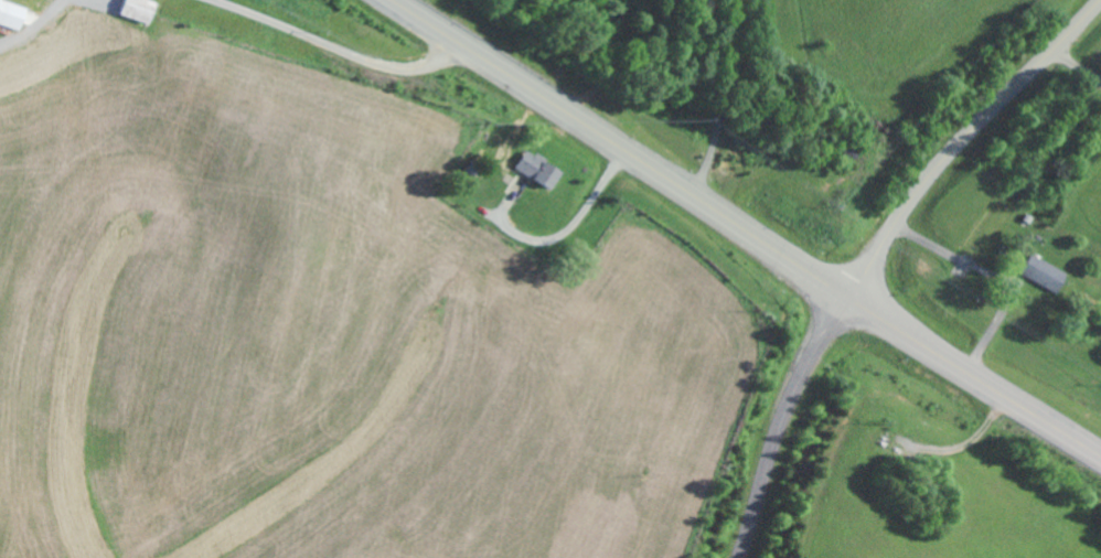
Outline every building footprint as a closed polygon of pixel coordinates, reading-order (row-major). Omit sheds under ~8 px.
[(17,0),(0,0),(0,23),(27,30),(34,5),(17,0)] [(518,169),(556,188),(566,169),(527,150),(518,169)] [(1071,271),(1035,255),(1025,276),(1061,292),(1071,271)]
